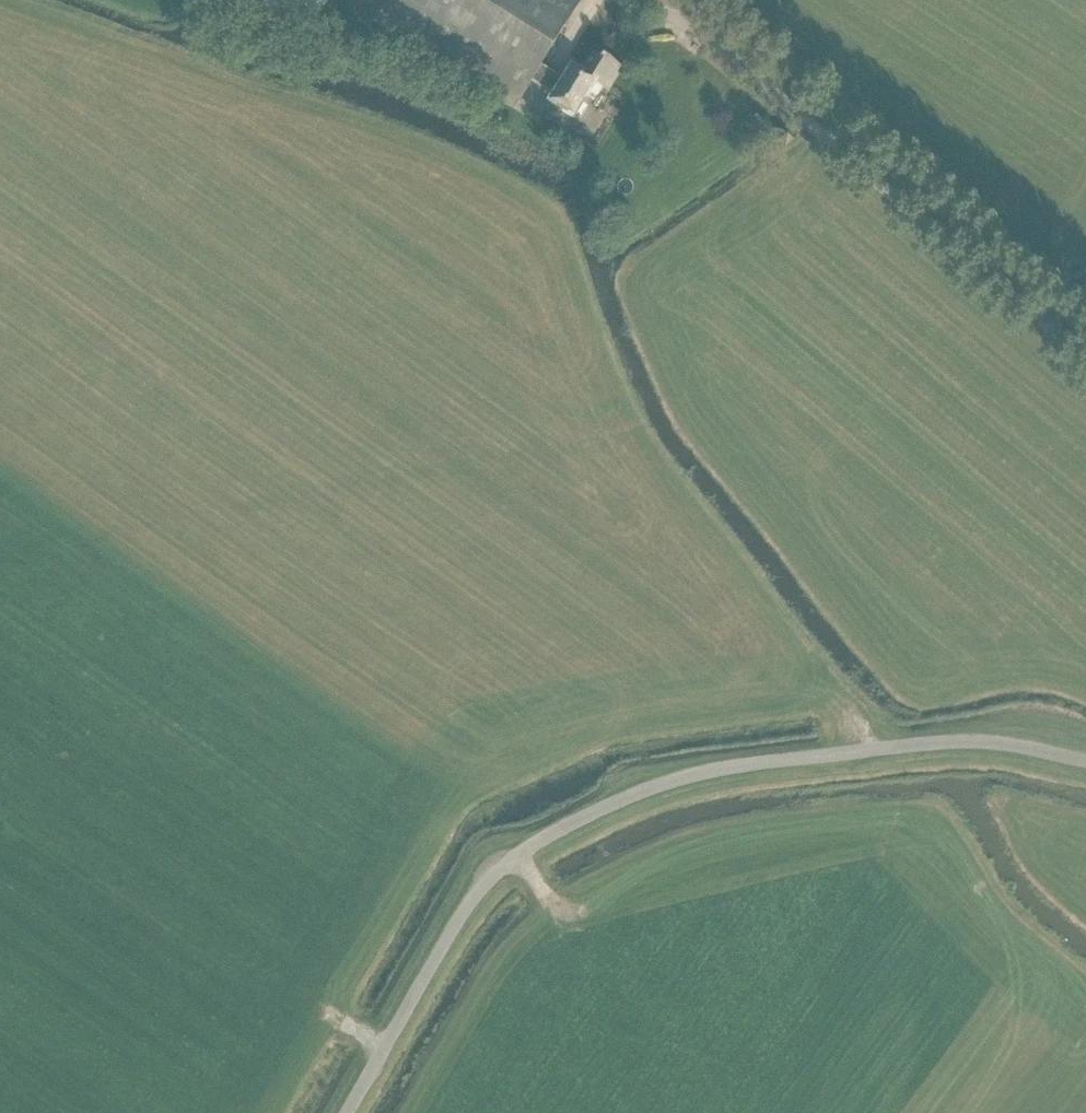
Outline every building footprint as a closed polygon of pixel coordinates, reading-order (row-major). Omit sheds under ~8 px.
[(562,80),(540,66),(581,0),(388,0),(374,23),(514,109),(531,81),(553,95),(548,104),(574,119),(596,83),(610,92),(622,68),(602,56),(600,59),(592,53),(580,73),(570,68),(562,80)]
